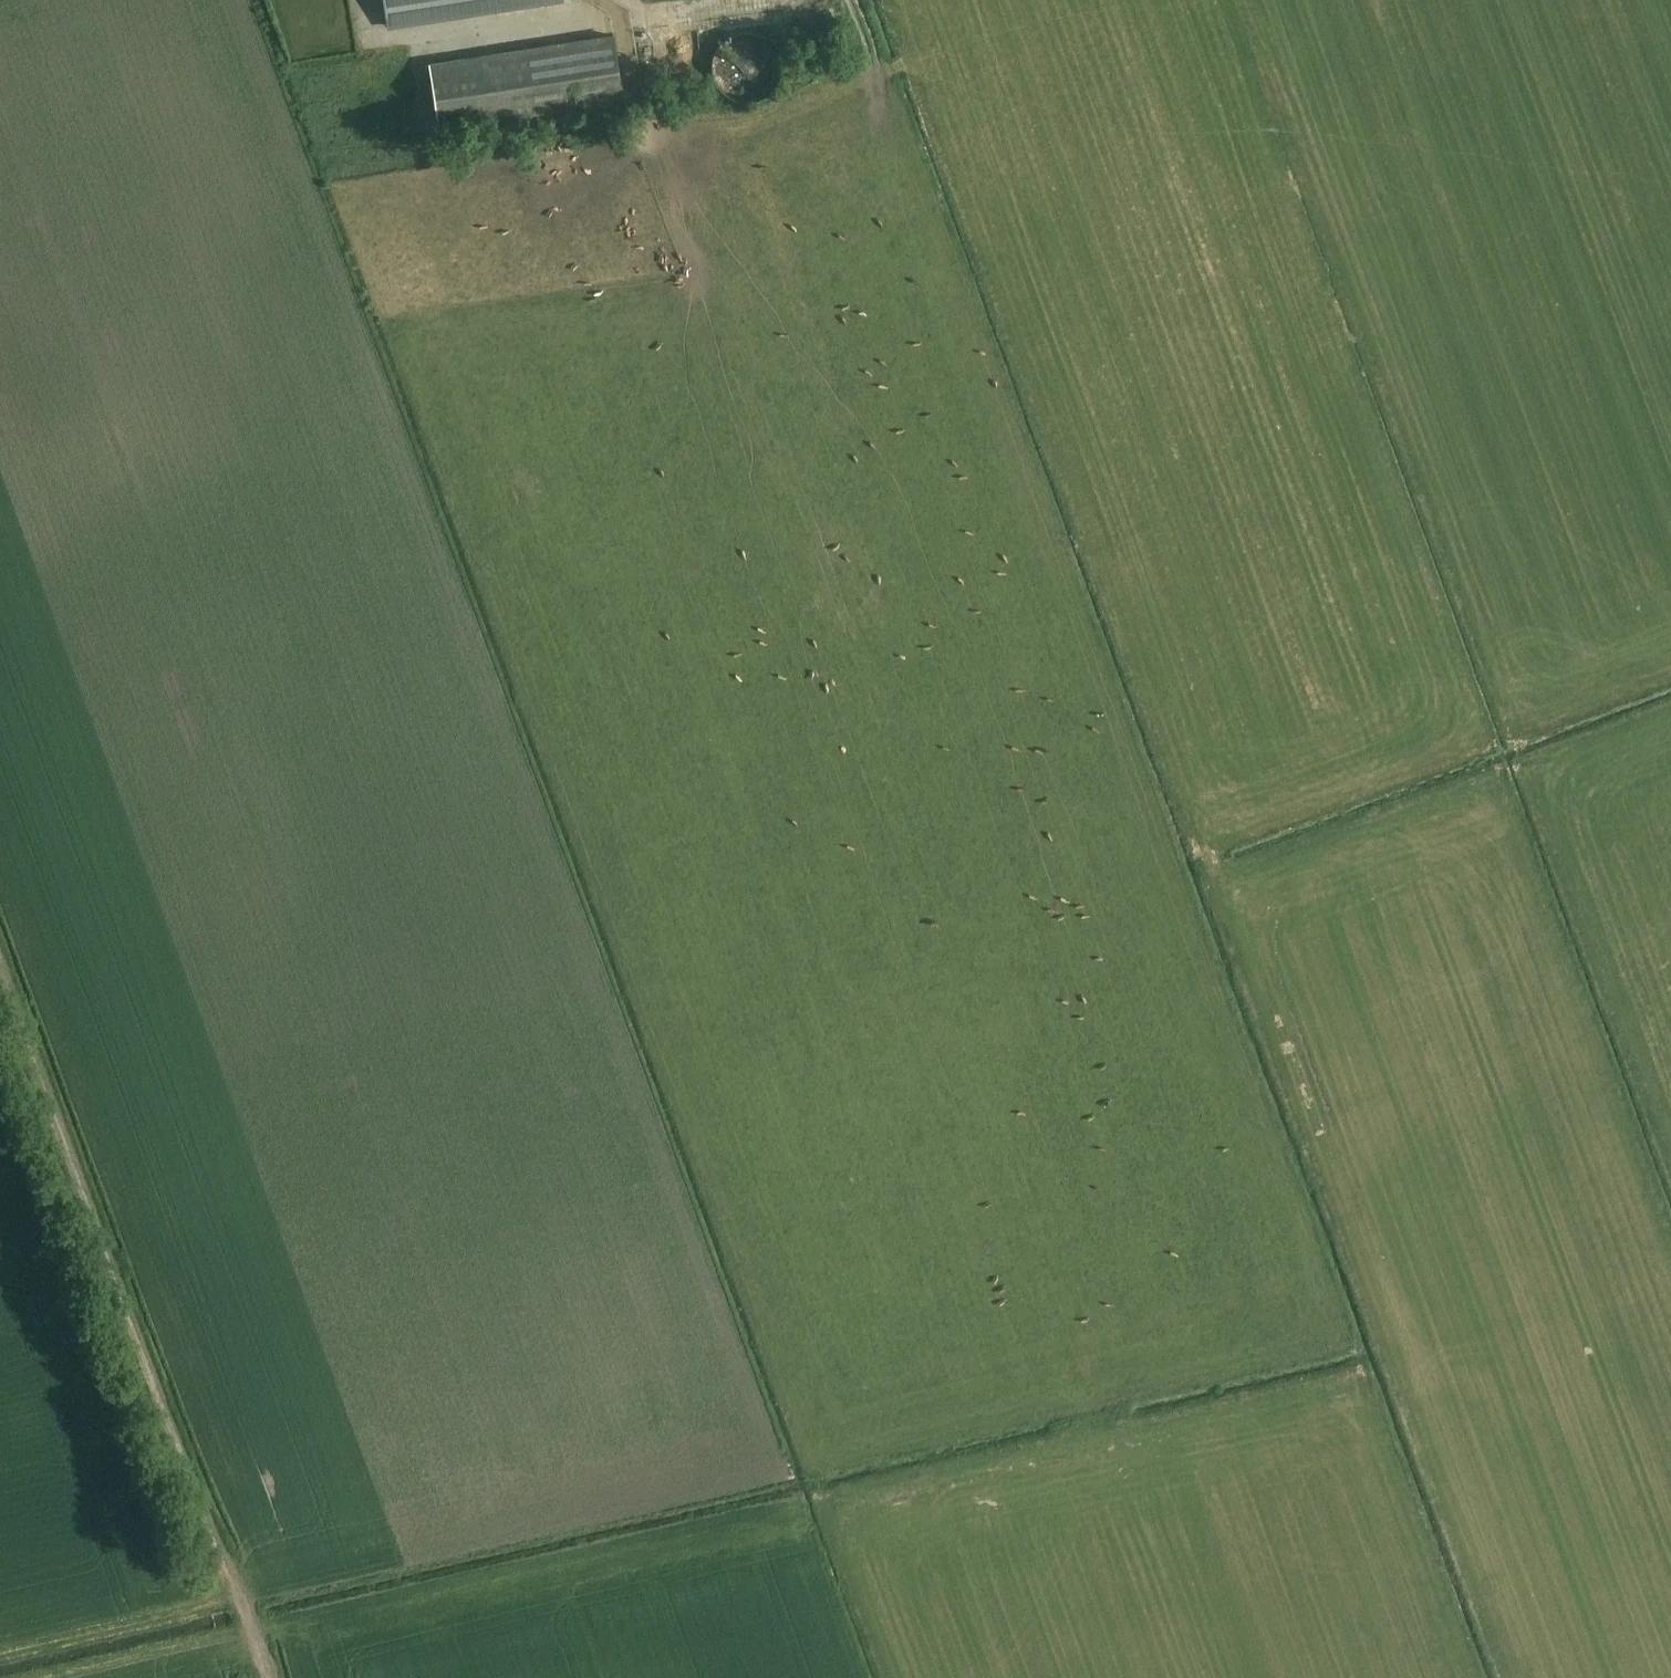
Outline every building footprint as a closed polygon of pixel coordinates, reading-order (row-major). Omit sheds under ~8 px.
[(388,26),(558,0),(384,0),(388,26)] [(624,98),(614,36),(431,64),(441,126),(624,98)]
